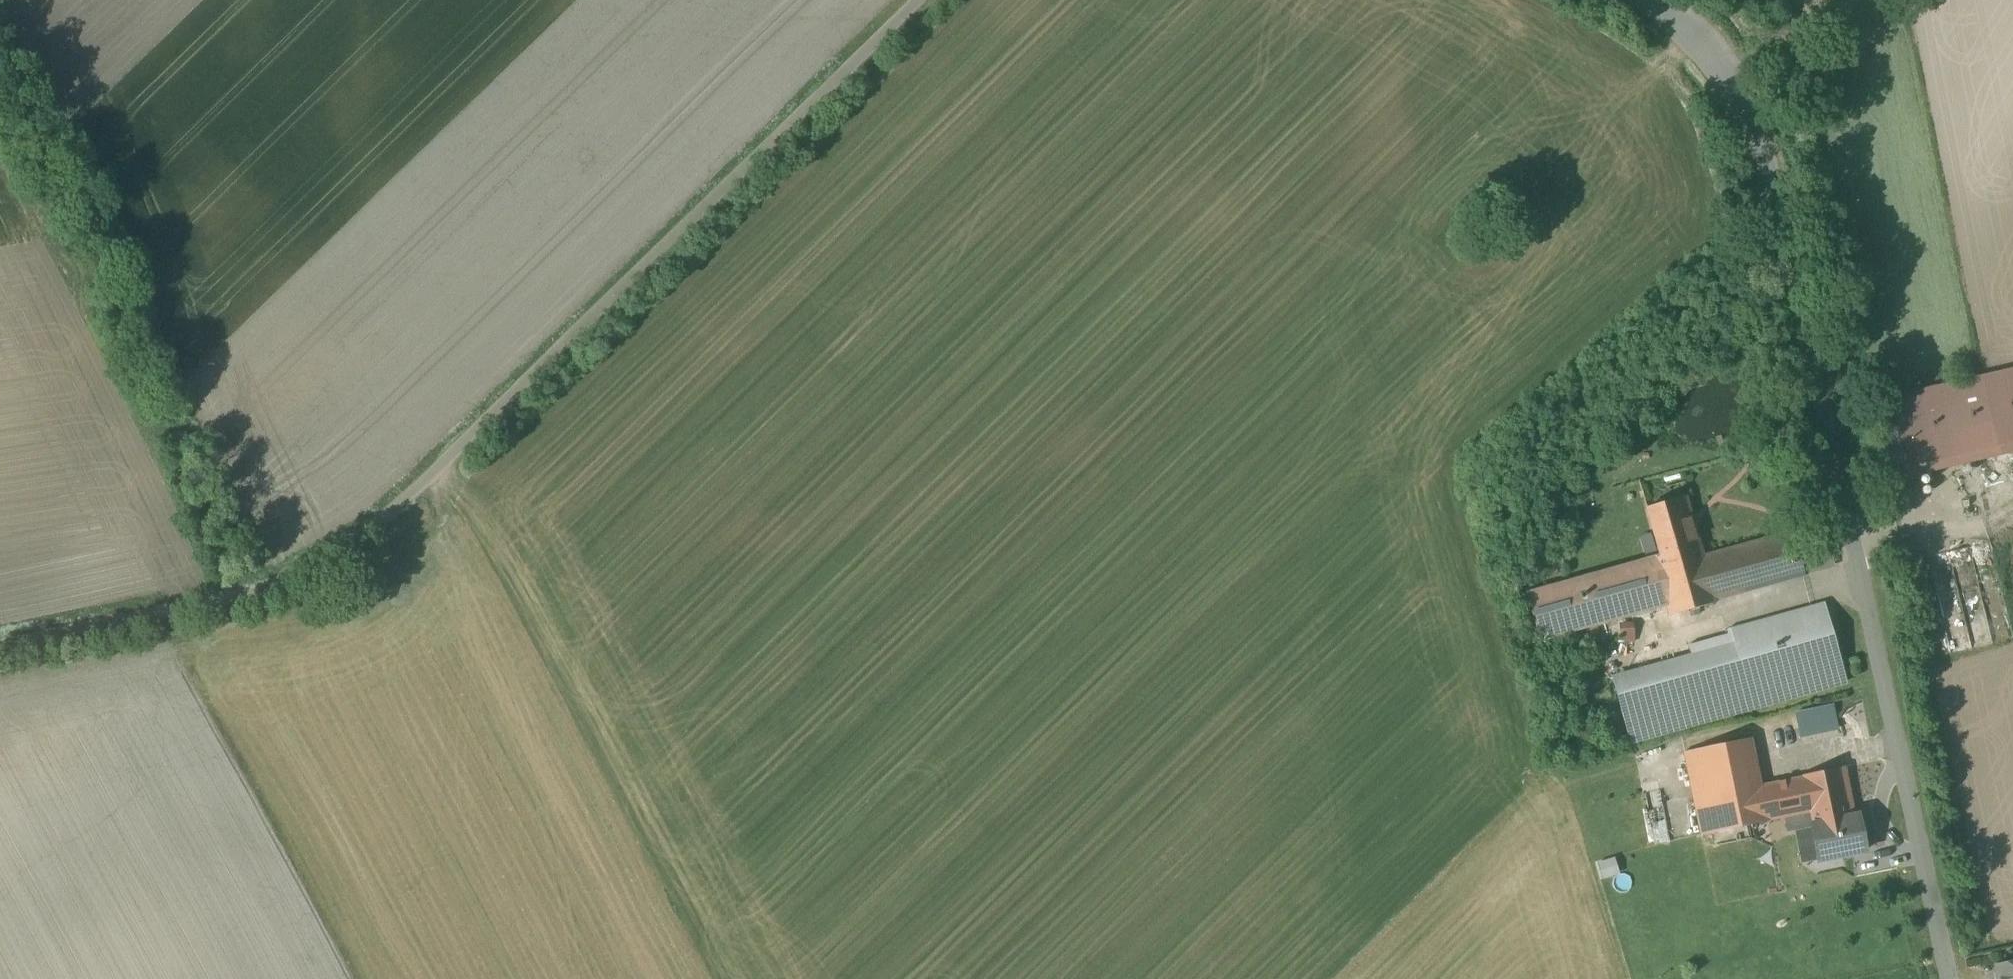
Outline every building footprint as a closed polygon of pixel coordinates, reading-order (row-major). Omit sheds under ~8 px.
[(1867,404),(1887,481),(2012,451),(2012,369),(1982,376),(1867,404)] [(1776,455),(1748,464),(1752,478),(1781,469),(1776,455)] [(1643,509),(1657,558),(1703,545),(1689,496),(1643,509)] [(1706,556),(1703,545),(1657,558),(1525,592),(1538,641),(1671,608),(1672,618),(1806,580),(1793,533),(1706,556)] [(1846,683),(1823,603),(1728,630),(1729,634),(1688,645),(1692,656),(1616,678),(1633,743),(1752,709),(1846,683)] [(1832,706),(1796,713),(1801,737),(1837,730),(1832,706)] [(1810,813),(1850,804),(1843,768),(1802,777),(1760,786),(1750,739),(1684,753),(1702,836),(1810,813)] [(1850,804),(1810,813),(1819,861),(1865,851),(1858,816),(1854,817),(1850,804)] [(1997,967),(2000,978),(2012,978),(2012,964),(1997,967)]
